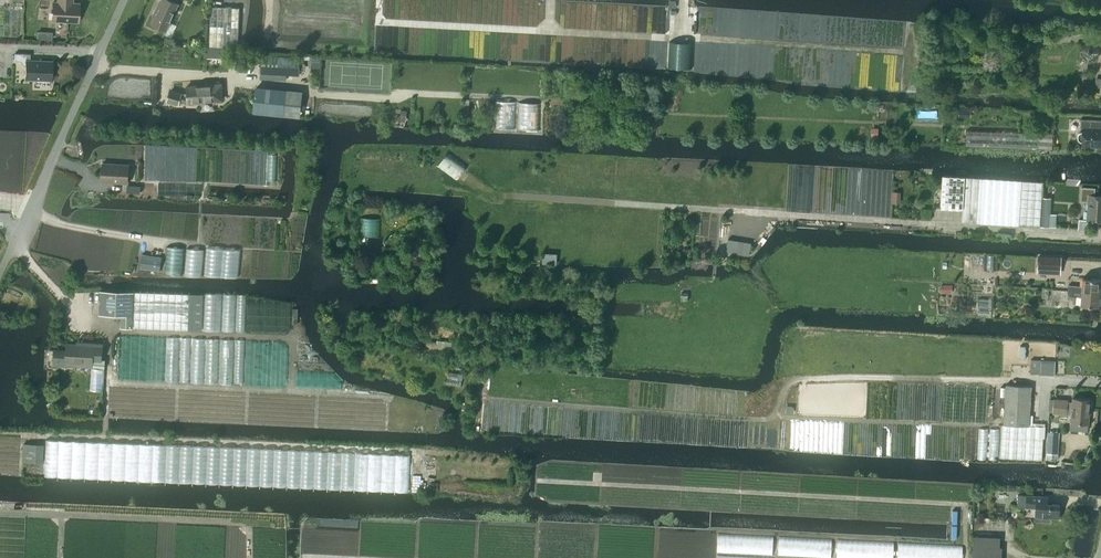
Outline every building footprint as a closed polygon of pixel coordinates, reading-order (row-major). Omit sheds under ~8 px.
[(52,20),(78,21),(79,3),(71,3),(71,0),(56,0),(56,2),(53,2),(52,20)] [(171,0),(162,0),(161,2),(160,2),(153,16),(155,17),(152,23),(166,30),(178,3),(171,0)] [(238,47),(239,8),(211,7),(209,46),(238,47)] [(954,39),(955,31),(945,30),(944,38),(954,39)] [(1081,45),(1080,56),(1088,62),(1097,59),(1099,48),(1091,41),(1081,45)] [(51,79),(52,61),(30,60),(30,54),(14,53),(14,61),(20,61),(25,66),(25,78),(51,79)] [(261,55),(260,73),(299,75),(301,57),(261,55)] [(218,84),(218,82),(206,82),(206,85),(187,87),(187,94),(181,94),(171,90),(168,101),(179,104),(180,100),(188,102),(222,100),(221,84),(218,84)] [(254,109),(253,111),(269,112),(298,115),(300,93),(256,88),(254,109)] [(494,101),(493,128),(515,129),(516,102),(494,101)] [(518,102),(517,129),(539,130),(540,103),(518,102)] [(1081,119),(1080,128),(1083,128),(1083,132),(1081,132),(1079,132),(1078,134),(1078,139),(1079,141),(1081,142),(1082,142),(1082,146),(1100,147),(1100,120),(1081,119)] [(966,131),(966,146),(1053,149),(1053,134),(966,131)] [(447,152),(437,166),(457,180),(466,166),(447,152)] [(128,183),(129,165),(103,163),(102,181),(128,183)] [(1042,182),(965,177),(943,176),(941,208),(963,209),(962,221),(1040,226),(1040,223),(1040,214),(1042,182)] [(1080,201),(1089,201),(1087,220),(1090,220),(1100,221),(1100,196),(1094,195),(1095,188),(1081,187),(1080,201)] [(400,257),(398,258),(399,261),(401,260),(402,263),(409,260),(408,258),(413,256),(413,255),(412,251),(406,253),(399,256),(400,257)] [(160,271),(162,257),(142,254),(140,268),(160,271)] [(1038,257),(1038,268),(1060,269),(1061,258),(1038,257)] [(1068,285),(1068,291),(1100,293),(1100,279),(1083,278),(1082,286),(1068,285)] [(950,285),(941,285),(941,293),(950,293),(950,285)] [(100,290),(99,315),(121,315),(121,328),(188,331),(189,293),(100,290)] [(1068,291),(1067,296),(1081,297),(1081,305),(1099,306),(1100,293),(1068,291)] [(427,342),(426,348),(436,350),(436,349),(457,352),(459,343),(438,340),(437,343),(427,342)] [(57,351),(57,365),(66,365),(66,361),(92,363),(93,360),(101,360),(102,344),(93,344),(93,346),(76,345),(67,344),(67,351),(57,351)] [(1055,376),(1055,361),(1031,360),(1031,374),(1040,374),(1040,376),(1055,376)] [(1001,425),(1000,458),(1042,460),(1043,438),(1044,438),(1045,427),(1032,426),(1033,415),(1029,415),(1031,387),(1006,386),(1003,425),(1001,425)] [(1090,410),(1090,400),(1073,398),(1072,402),(1068,402),(1068,400),(1054,399),(1054,406),(1059,406),(1067,407),(1072,407),(1072,408),(1090,410)] [(1067,407),(1059,406),(1054,406),(1053,413),(1067,415),(1067,414),(1072,415),(1071,422),(1071,430),(1087,431),(1088,424),(1089,424),(1090,410),(1072,408),(1072,407),(1067,407)] [(1057,453),(1059,432),(1048,432),(1047,453),(1057,453)] [(23,444),(22,462),(44,463),(44,445),(23,444)] [(1018,495),(1017,506),(1036,507),(1036,516),(1039,516),(1039,521),(1050,522),(1050,517),(1059,518),(1060,504),(1044,503),(1044,497),(1018,495)] [(121,543),(121,529),(110,529),(109,542),(121,543)] [(226,548),(227,534),(216,534),(215,547),(226,548)] [(972,557),(975,557),(988,557),(988,547),(1000,547),(1000,537),(973,536),(972,557)]
